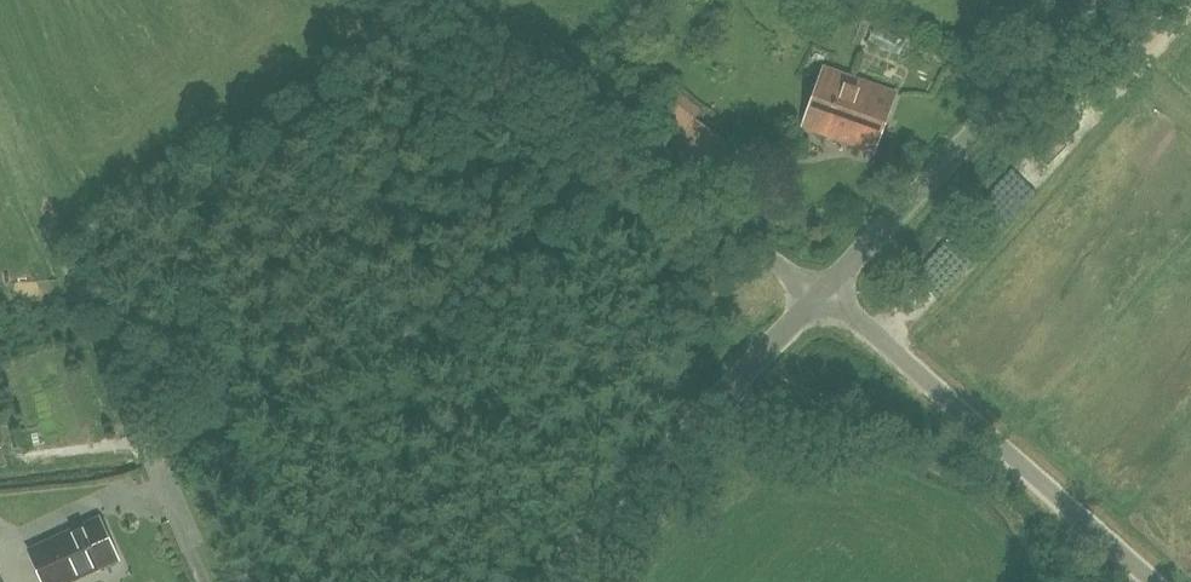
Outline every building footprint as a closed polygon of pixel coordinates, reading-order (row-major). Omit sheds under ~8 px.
[(874,155),(894,95),(823,71),(802,131),(874,155)] [(658,117),(680,133),(662,159),(707,190),(735,149),(694,121),(702,109),(676,91),(658,117)] [(1022,156),(1009,172),(1019,180),(1032,164),(1022,156)] [(28,550),(43,581),(69,581),(118,560),(99,518),(28,550)] [(2,564),(0,560),(0,581),(10,581),(2,564)]
